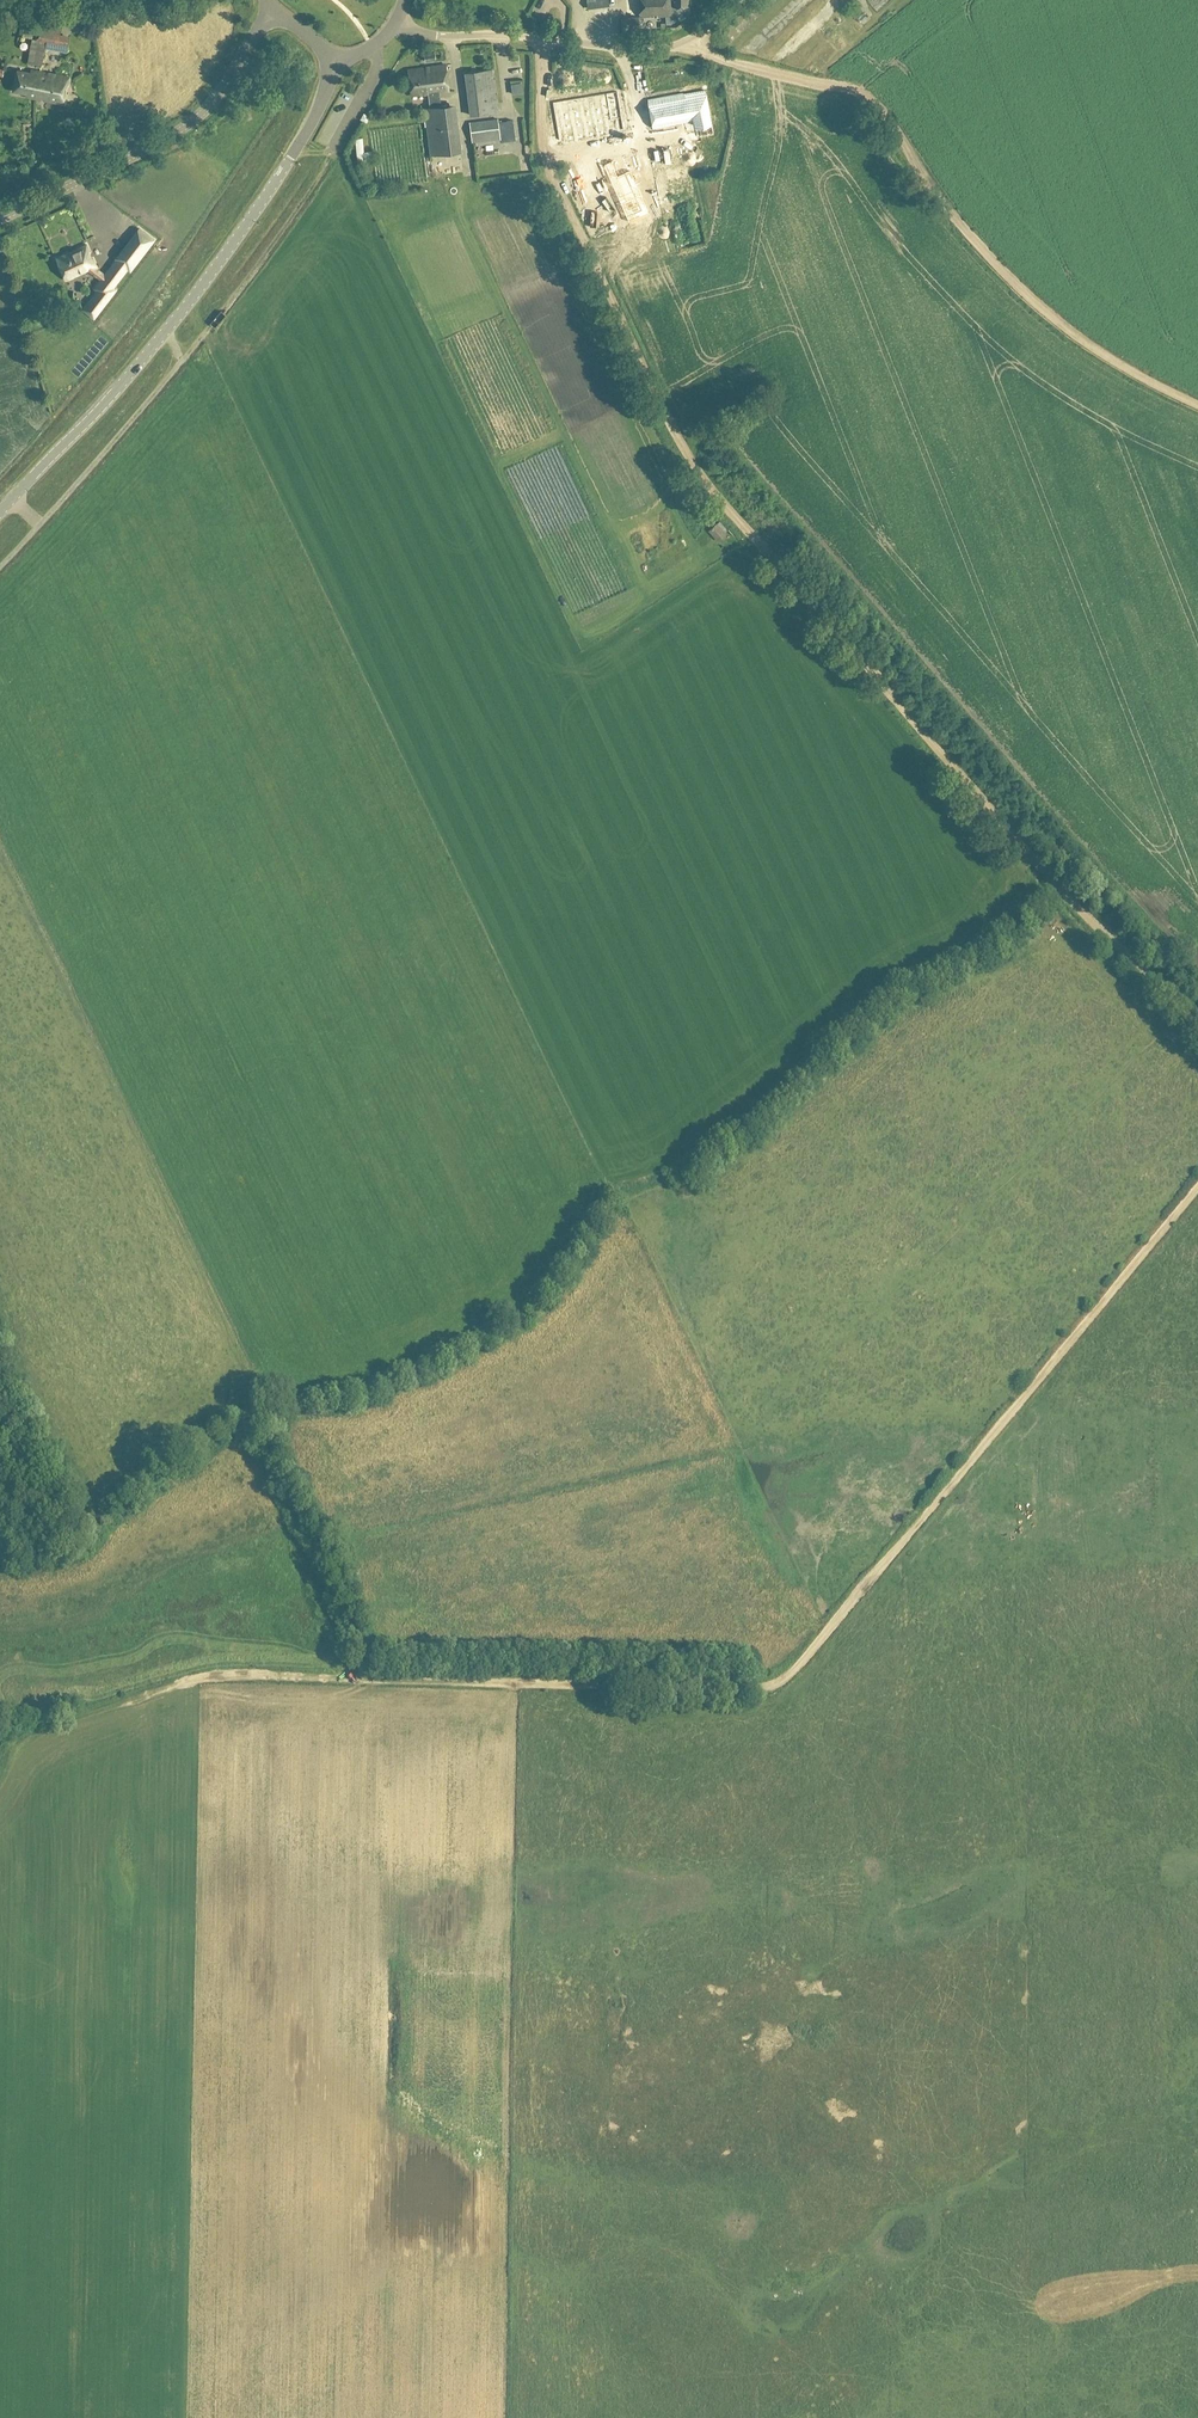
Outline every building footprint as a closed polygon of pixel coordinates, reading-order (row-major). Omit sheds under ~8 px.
[(610,6),(609,0),(587,0),(588,9),(610,6)] [(689,0),(640,0),(640,17),(673,16),(673,7),(689,6),(689,0)] [(49,29),(50,23),(51,14),(39,14),(38,27),(49,29)] [(624,18),(621,21),(622,35),(639,35),(639,17),(624,18)] [(27,38),(32,39),(33,39),(35,28),(21,24),(18,35),(27,38)] [(69,46),(71,35),(37,28),(35,39),(69,46)] [(843,52),(850,44),(840,35),(833,43),(843,52)] [(436,60),(435,53),(425,55),(426,62),(436,60)] [(446,65),(408,70),(412,96),(429,94),(431,107),(425,108),(431,155),(456,152),(450,105),(441,106),(439,92),(449,91),(446,65)] [(492,69),(466,73),(471,115),(497,112),(492,69)] [(27,94),(26,97),(66,105),(70,77),(31,70),(31,73),(17,70),(13,91),(27,94)] [(515,85),(515,94),(525,93),(525,85),(515,85)] [(683,93),(648,100),(653,128),(694,120),(697,137),(714,134),(705,90),(683,95),(683,93)] [(577,138),(627,128),(623,106),(615,108),(613,98),(571,106),(577,138)] [(472,143),(485,141),(492,144),(516,141),(513,120),(499,122),(498,119),(469,122),(472,143)] [(687,147),(684,134),(676,136),(679,149),(687,147)] [(677,137),(660,139),(663,168),(671,167),(672,175),(681,174),(677,137)] [(623,157),(605,165),(630,221),(648,213),(623,157)] [(127,269),(130,271),(154,240),(139,228),(115,259),(116,260),(105,275),(95,267),(96,266),(86,245),(56,259),(66,280),(88,270),(101,280),(94,289),(97,291),(83,310),(94,318),(116,290),(113,288),(127,269)] [(477,262),(469,267),(482,290),(490,286),(477,262)]
